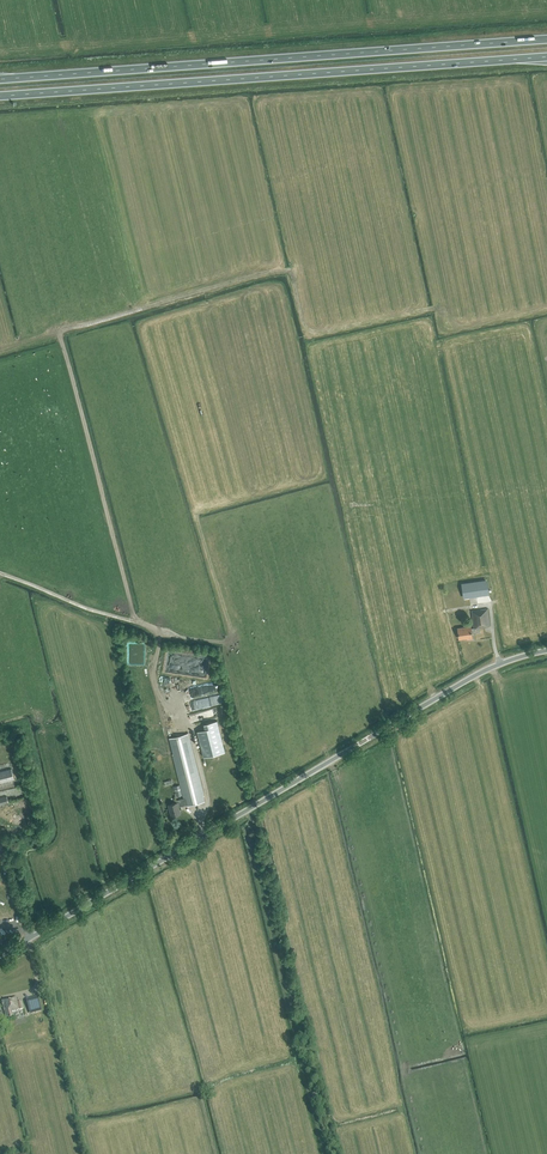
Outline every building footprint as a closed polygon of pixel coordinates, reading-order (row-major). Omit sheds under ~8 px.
[(486,580),(462,584),(464,597),(488,594),(486,580)] [(481,628),(491,626),(489,609),(472,611),(475,628),(472,628),(471,626),(459,628),(460,638),(469,637),(469,639),(474,639),(473,634),(481,632),(481,628)] [(206,676),(209,660),(169,652),(166,668),(206,676)] [(201,701),(203,708),(222,704),(220,697),(201,701)] [(225,751),(217,721),(204,724),(206,730),(197,731),(204,757),(225,751)] [(187,734),(169,738),(184,798),(175,800),(176,803),(167,805),(170,816),(180,814),(178,807),(185,805),(186,806),(204,801),(187,734)] [(14,779),(11,768),(0,771),(0,783),(14,779)] [(7,796),(0,798),(0,805),(9,802),(7,796)] [(11,1013),(23,1010),(21,1003),(17,1004),(15,998),(1,1001),(5,1019),(7,1018),(7,1020),(13,1019),(11,1013)] [(42,1011),(39,999),(27,1002),(31,1013),(42,1011)]
